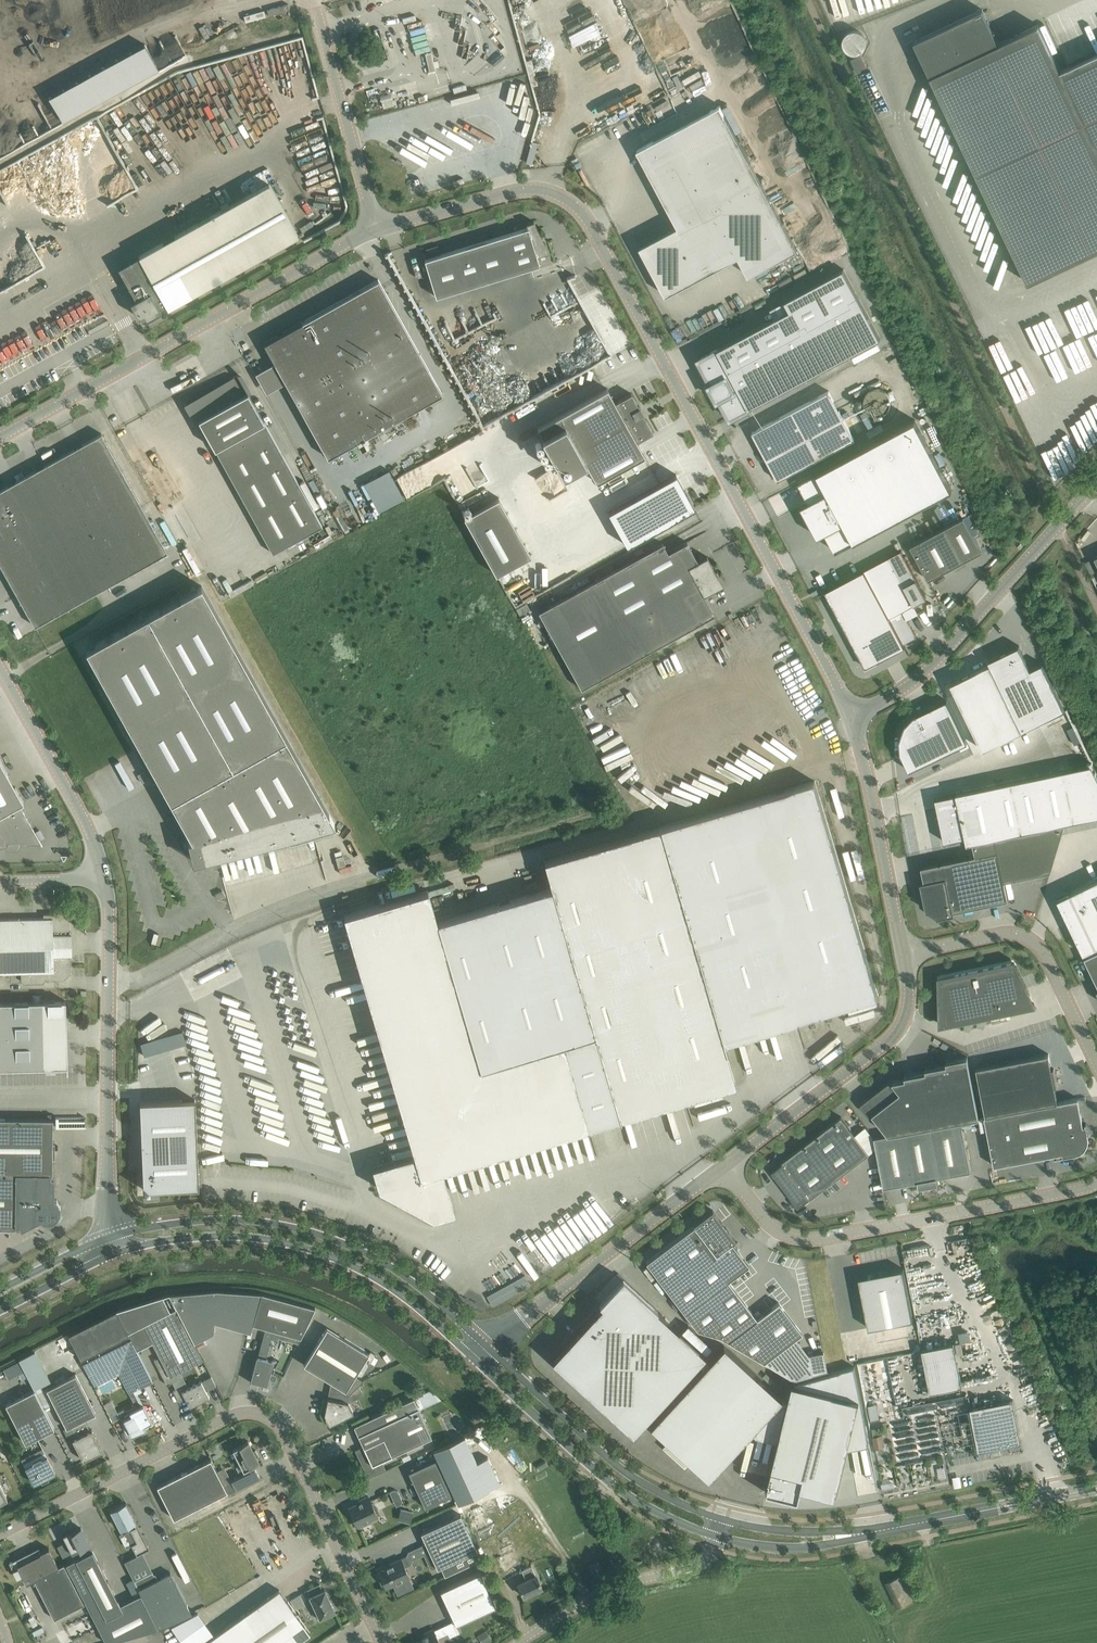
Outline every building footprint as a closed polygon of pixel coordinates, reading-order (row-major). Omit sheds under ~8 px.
[(288,3),(267,9),(269,15),(290,9),(288,3)] [(884,98),(1041,430),(1086,409),(1090,419),(1096,416),(1096,263),(1092,252),(1096,250),(1096,53),(1060,71),(1038,25),(999,43),(982,9),(914,41),(931,76),(884,98)] [(847,31),(845,51),(859,52),(861,32),(847,31)] [(436,70),(431,52),(425,54),(429,72),(436,70)] [(383,108),(394,105),(393,99),(382,102),(383,108)] [(739,256),(749,275),(797,249),(720,105),(637,149),(678,226),(640,246),(666,295),(739,256)] [(138,317),(140,315),(142,319),(146,317),(147,319),(161,311),(159,307),(166,304),(168,307),(298,235),(269,183),(139,255),(139,256),(118,268),(136,299),(130,302),(138,317)] [(527,228),(425,259),(436,296),(539,264),(539,262),(537,256),(550,252),(545,242),(543,243),(541,236),(542,236),(534,221),(526,223),(527,228)] [(730,418),(880,338),(844,269),(785,300),(790,310),(698,359),(711,383),(709,384),(718,400),(720,398),(730,418)] [(378,279),(264,343),(328,458),(358,441),(362,448),(369,444),(365,437),(442,394),(378,279)] [(322,526),(238,374),(233,377),(233,378),(187,403),(197,420),(199,420),(273,553),(322,526)] [(638,405),(631,393),(615,402),(607,388),(537,427),(542,437),(541,437),(563,476),(586,463),(597,482),(645,455),(637,441),(653,432),(644,416),(642,417),(640,414),(643,412),(640,405),(637,407),(636,405),(638,405)] [(752,432),(778,480),(855,439),(829,390),(752,432)] [(855,417),(850,420),(857,433),(863,431),(855,417)] [(817,472),(799,482),(809,501),(801,505),(807,516),(809,515),(814,524),(812,525),(818,536),(825,532),(836,551),(952,489),(915,419),(817,472)] [(35,626),(168,552),(101,433),(0,490),(0,564),(35,626)] [(446,450),(393,475),(404,497),(451,475),(446,465),(452,463),(446,450)] [(676,474),(608,512),(627,545),(695,507),(676,474)] [(496,574),(530,554),(498,497),(464,517),(496,574)] [(910,545),(928,580),(955,566),(963,562),(982,551),(964,517),(910,545)] [(662,543),(540,611),(583,687),(715,614),(704,595),(722,584),(716,573),(714,574),(711,568),(713,567),(707,556),(698,561),(687,542),(668,552),(662,543)] [(889,557),(864,570),(904,644),(917,637),(903,610),(914,604),(925,598),(901,550),(889,557)] [(864,570),(825,591),(866,667),(905,647),(864,570)] [(86,650),(192,839),(188,840),(194,862),(335,824),(334,823),(202,585),(86,650)] [(1019,645),(988,660),(989,664),(1022,731),(1065,710),(1043,663),(1030,668),(1019,645)] [(989,664),(950,683),(983,749),(1022,731),(989,664)] [(902,732),(899,740),(900,753),(902,756),(909,771),(968,743),(947,699),(917,714),(913,715),(904,725),(902,732)] [(5,847),(6,849),(17,848),(20,842),(25,842),(26,844),(41,844),(42,847),(43,847),(20,805),(24,803),(0,760),(0,847),(5,847)] [(957,792),(935,796),(944,840),(965,836),(967,842),(975,841),(1065,823),(1075,821),(1065,770),(956,791),(957,792)] [(142,783),(149,779),(144,772),(138,775),(142,783)] [(344,915),(415,1155),(418,1165),(376,1177),(379,1188),(433,1218),(444,1215),(432,1173),(442,1170),(619,1118),(735,1084),(726,1052),(727,1052),(727,1051),(726,1052),(723,1042),(878,996),(815,781),(659,827),(544,861),(549,878),(552,888),(437,922),(428,890),(344,915)] [(927,910),(928,909),(937,915),(937,916),(954,913),(953,911),(1008,899),(1004,880),(1051,871),(1065,823),(974,842),(976,855),(921,866),(924,882),(921,883),(927,910)] [(335,857),(338,867),(346,865),(343,855),(335,857)] [(1058,899),(1067,918),(1084,953),(1096,946),(1096,880),(1078,889),(1058,899)] [(218,898),(225,895),(222,890),(215,893),(218,898)] [(0,918),(0,973),(21,972),(21,979),(24,982),(43,981),(45,979),(64,979),(70,972),(70,955),(72,955),(72,933),(69,933),(69,920),(62,913),(44,913),(44,917),(0,918)] [(1084,957),(1096,983),(1096,951),(1084,957)] [(943,1013),(943,1025),(946,1025),(947,1025),(1036,1006),(1017,966),(1016,966),(1015,963),(1012,964),(1011,963),(955,975),(940,978),(941,990),(942,1013),(942,1014),(943,1013)] [(68,1066),(66,1001),(42,1001),(42,995),(33,995),(33,1001),(0,1002),(0,1068),(68,1066)] [(986,1116),(1058,1102),(1055,1087),(1057,1086),(1054,1068),(1051,1068),(1049,1054),(1009,1061),(977,1067),(986,1116)] [(891,1079),(860,1103),(869,1115),(873,1113),(889,1134),(979,1117),(967,1056),(946,1060),(947,1064),(925,1068),(926,1071),(905,1075),(905,1078),(892,1081),(891,1079)] [(987,1129),(994,1166),(1063,1152),(1063,1155),(1061,1155),(1061,1156),(1076,1153),(1077,1153),(1079,1152),(1080,1152),(1081,1151),(1082,1150),(1084,1149),(1085,1148),(1085,1147),(1086,1147),(1087,1146),(1087,1144),(1088,1142),(1088,1141),(1089,1140),(1089,1138),(1089,1137),(1089,1136),(1086,1122),(1085,1123),(1086,1125),(1083,1125),(1078,1098),(1058,1102),(986,1116),(979,1117),(982,1130),(987,1129)] [(140,1101),(142,1157),(143,1171),(143,1173),(142,1173),(143,1189),(159,1189),(159,1188),(176,1188),(198,1187),(195,1099),(140,1101)] [(866,1127),(855,1135),(841,1116),(782,1162),(778,1166),(778,1167),(775,1169),(774,1172),(793,1196),(792,1197),(799,1206),(809,1198),(810,1198),(875,1149),(873,1138),(866,1127)] [(15,1228),(15,1225),(18,1225),(21,1230),(40,1220),(44,1222),(51,1222),(57,1219),(60,1213),(60,1206),(57,1200),(54,1198),(54,1179),(51,1176),(51,1174),(52,1174),(53,1118),(0,1118),(0,1227),(15,1228)] [(918,1181),(919,1188),(938,1184),(937,1177),(952,1175),(971,1171),(961,1120),(951,1123),(874,1137),(884,1188),(918,1181)] [(873,1192),(874,1200),(885,1198),(884,1190),(873,1192)] [(764,1362),(802,1334),(778,1302),(757,1318),(728,1280),(749,1265),(732,1242),(735,1240),(712,1209),(693,1224),(694,1225),(646,1262),(697,1329),(721,1337),(764,1362)] [(567,1249),(596,1234),(588,1218),(567,1229),(562,1221),(554,1225),(567,1249)] [(864,1277),(861,1281),(862,1286),(860,1286),(869,1328),(913,1319),(903,1268),(868,1275),(868,1276),(864,1277)] [(524,1274),(486,1294),(491,1304),(529,1284),(524,1274)] [(703,1356),(705,1354),(657,1310),(657,1309),(623,1277),(599,1303),(601,1305),(552,1359),(632,1433),(697,1362),(703,1356)] [(253,1323),(253,1324),(262,1292),(217,1289),(169,1293),(194,1342),(213,1332),(214,1321),(250,1332),(253,1323)] [(257,1356),(250,1382),(251,1382),(252,1379),(255,1379),(255,1381),(267,1384),(270,1372),(273,1373),(279,1360),(278,1360),(277,1361),(266,1358),(273,1329),(301,1337),(315,1307),(262,1292),(253,1324),(267,1327),(266,1331),(264,1330),(259,1348),(264,1350),(264,1353),(259,1352),(257,1356)] [(148,1333),(152,1341),(160,1356),(154,1359),(167,1384),(183,1376),(180,1370),(203,1359),(169,1293),(116,1309),(133,1341),(148,1333)] [(119,1373),(129,1392),(133,1390),(153,1380),(131,1337),(129,1338),(128,1335),(129,1334),(116,1309),(68,1334),(81,1359),(82,1358),(84,1361),(83,1362),(95,1385),(119,1373)] [(363,1380),(355,1375),(369,1353),(327,1326),(303,1364),(331,1381),(329,1390),(350,1394),(363,1380)] [(930,1392),(962,1385),(954,1342),(922,1349),(930,1392)] [(702,1367),(649,1424),(707,1477),(751,1430),(755,1433),(776,1438),(785,1401),(723,1344),(708,1361),(703,1356),(697,1362),(702,1367)] [(28,1375),(35,1389),(50,1381),(35,1351),(19,1359),(20,1360),(25,1370),(28,1375)] [(823,1352),(808,1355),(793,1379),(814,1373),(827,1370),(825,1362),(823,1352)] [(869,1423),(831,1356),(825,1362),(827,1370),(814,1373),(790,1397),(786,1396),(785,1401),(776,1438),(765,1481),(795,1488),(797,1478),(837,1488),(850,1433),(869,1423)] [(20,1360),(4,1368),(10,1378),(18,1373),(21,1379),(28,1375),(25,1370),(20,1360)] [(56,1383),(47,1388),(66,1427),(62,1429),(69,1441),(72,1439),(83,1460),(98,1452),(100,1446),(92,1429),(88,1431),(82,1420),(96,1413),(76,1374),(66,1378),(56,1383)] [(64,1374),(54,1379),(56,1383),(66,1378),(64,1374)] [(211,1375),(201,1380),(183,1390),(181,1386),(176,1388),(173,1390),(179,1401),(186,1398),(190,1406),(209,1396),(206,1390),(216,1385),(211,1375)] [(35,1389),(6,1404),(26,1443),(54,1428),(35,1389)] [(415,1395),(420,1406),(437,1399),(432,1389),(415,1395)] [(133,1390),(129,1392),(137,1407),(129,1411),(131,1415),(123,1419),(126,1425),(124,1426),(128,1433),(130,1432),(132,1435),(145,1428),(144,1425),(152,1421),(143,1404),(141,1405),(133,1390)] [(348,1401),(328,1397),(324,1413),(328,1421),(334,1418),(335,1421),(353,1412),(348,1401)] [(360,1460),(368,1456),(372,1464),(432,1436),(413,1397),(371,1416),(372,1417),(374,1416),(378,1425),(376,1426),(376,1427),(378,1426),(383,1437),(364,1446),(363,1444),(364,1446),(356,1450),(360,1460)] [(970,1407),(972,1418),(976,1439),(979,1450),(1021,1442),(1013,1399),(970,1407)] [(868,1405),(871,1420),(880,1419),(877,1404),(868,1405)] [(117,1412),(109,1416),(112,1422),(120,1418),(117,1412)] [(440,1446),(433,1450),(458,1503),(500,1483),(488,1456),(477,1461),(465,1435),(440,1446)] [(880,1436),(873,1437),(872,1437),(874,1449),(885,1447),(883,1435),(880,1436)] [(236,1466),(239,1472),(243,1469),(244,1470),(259,1462),(256,1456),(258,1455),(255,1450),(253,1451),(248,1440),(233,1448),(240,1464),(236,1466)] [(55,1472),(47,1455),(42,1458),(41,1456),(32,1461),(33,1462),(25,1466),(34,1483),(41,1479),(42,1481),(49,1477),(48,1476),(55,1472)] [(157,1485),(174,1518),(227,1491),(211,1458),(157,1485)] [(408,1471),(425,1506),(451,1494),(435,1459),(408,1471)] [(231,1480),(236,1490),(260,1478),(255,1468),(231,1480)] [(389,1492),(396,1504),(402,1500),(394,1489),(389,1492)] [(349,1507),(357,1525),(361,1523),(362,1525),(370,1521),(369,1519),(377,1515),(368,1496),(362,1499),(363,1501),(349,1507)] [(127,1504),(121,1504),(110,1509),(122,1533),(130,1529),(136,1542),(131,1544),(137,1555),(149,1548),(127,1504)] [(403,1509),(400,1520),(410,1523),(413,1511),(403,1509)] [(437,1568),(440,1566),(445,1576),(481,1559),(460,1514),(421,1532),(437,1568)] [(66,1555),(83,1546),(75,1530),(70,1532),(69,1530),(57,1537),(66,1555)] [(9,1561),(18,1577),(23,1574),(28,1582),(34,1579),(54,1618),(84,1603),(64,1564),(59,1566),(50,1547),(42,1551),(39,1546),(9,1561)] [(106,1642),(107,1642),(158,1628),(141,1594),(120,1604),(93,1550),(66,1564),(106,1642)] [(378,1576),(381,1583),(384,1582),(386,1587),(393,1583),(398,1594),(413,1587),(408,1576),(409,1576),(405,1566),(410,1564),(407,1556),(401,1559),(401,1558),(388,1564),(389,1566),(379,1571),(381,1575),(378,1576)] [(153,1571),(134,1580),(159,1628),(192,1614),(207,1606),(185,1564),(157,1578),(153,1571)] [(517,1583),(523,1596),(542,1587),(532,1566),(524,1569),(528,1578),(517,1583)] [(440,1590),(456,1624),(496,1606),(480,1572),(440,1590)] [(904,1574),(888,1582),(893,1591),(899,1606),(916,1598),(909,1584),(904,1574)] [(321,1616),(321,1618),(329,1615),(328,1613),(335,1610),(324,1588),(322,1589),(319,1584),(308,1589),(310,1595),(312,1600),(309,1602),(313,1610),(316,1608),(320,1617),(321,1616)] [(203,1642),(295,1642),(310,1632),(288,1601),(287,1601),(279,1590),(214,1635),(203,1642)] [(299,1594),(290,1600),(297,1608),(304,1605),(299,1594)] [(445,1627),(435,1632),(433,1629),(411,1639),(412,1642),(435,1642),(439,1641),(437,1637),(448,1632),(445,1627)]
